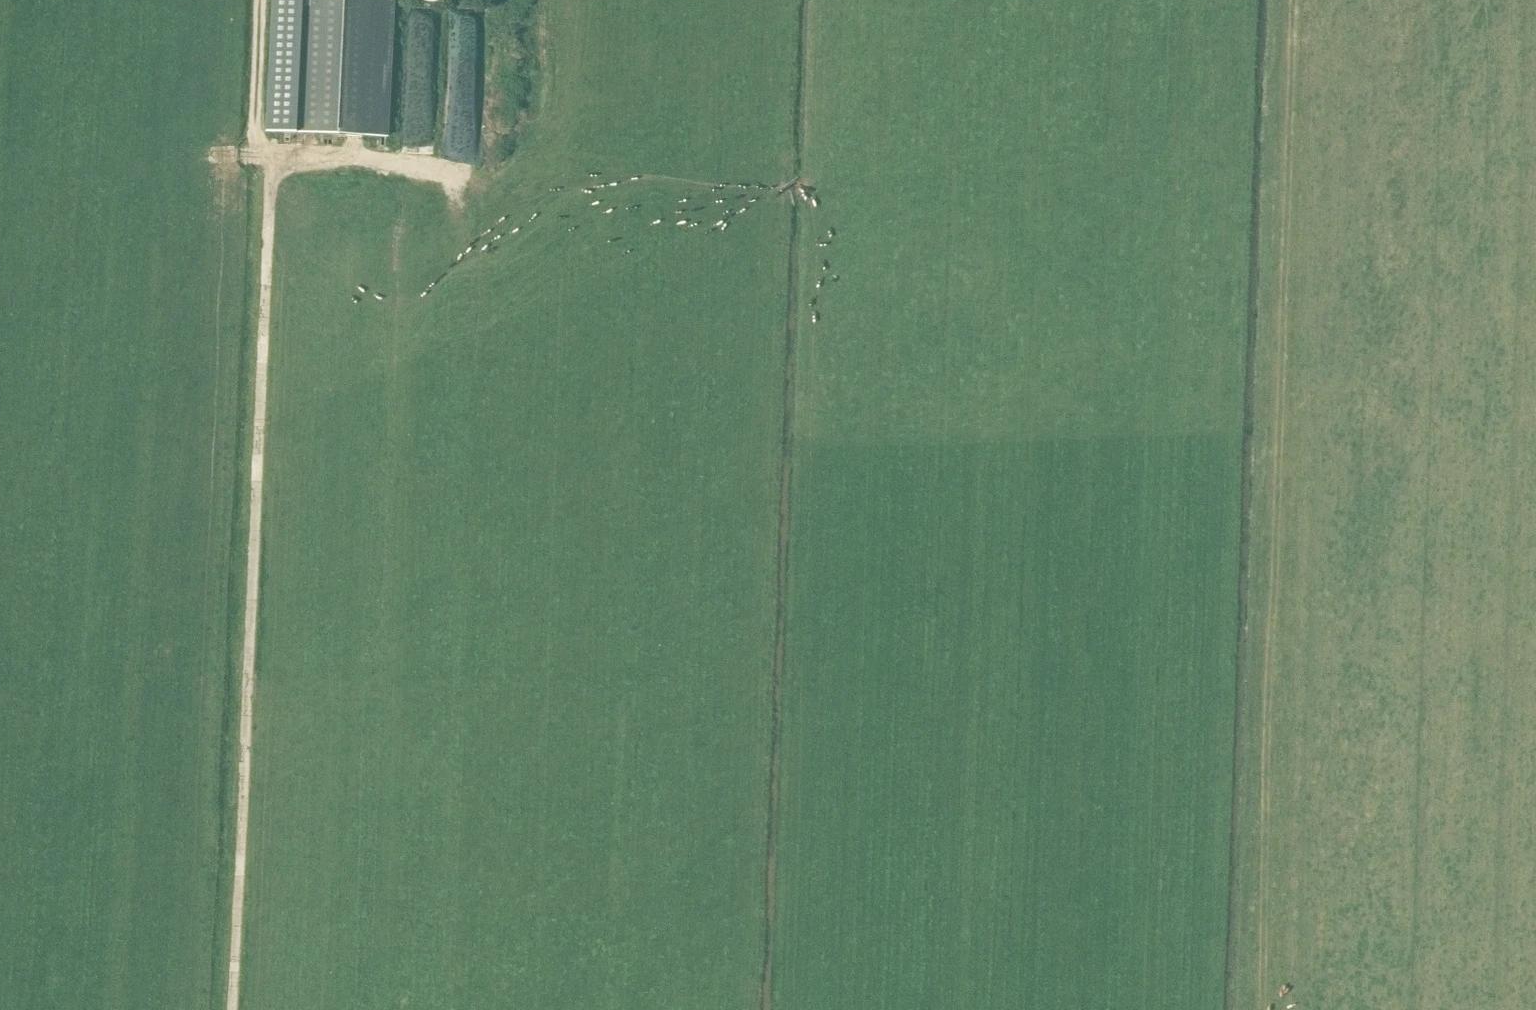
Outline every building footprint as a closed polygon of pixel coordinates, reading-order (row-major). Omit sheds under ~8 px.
[(294,132),(386,137),(392,0),(301,0),(294,132)]
